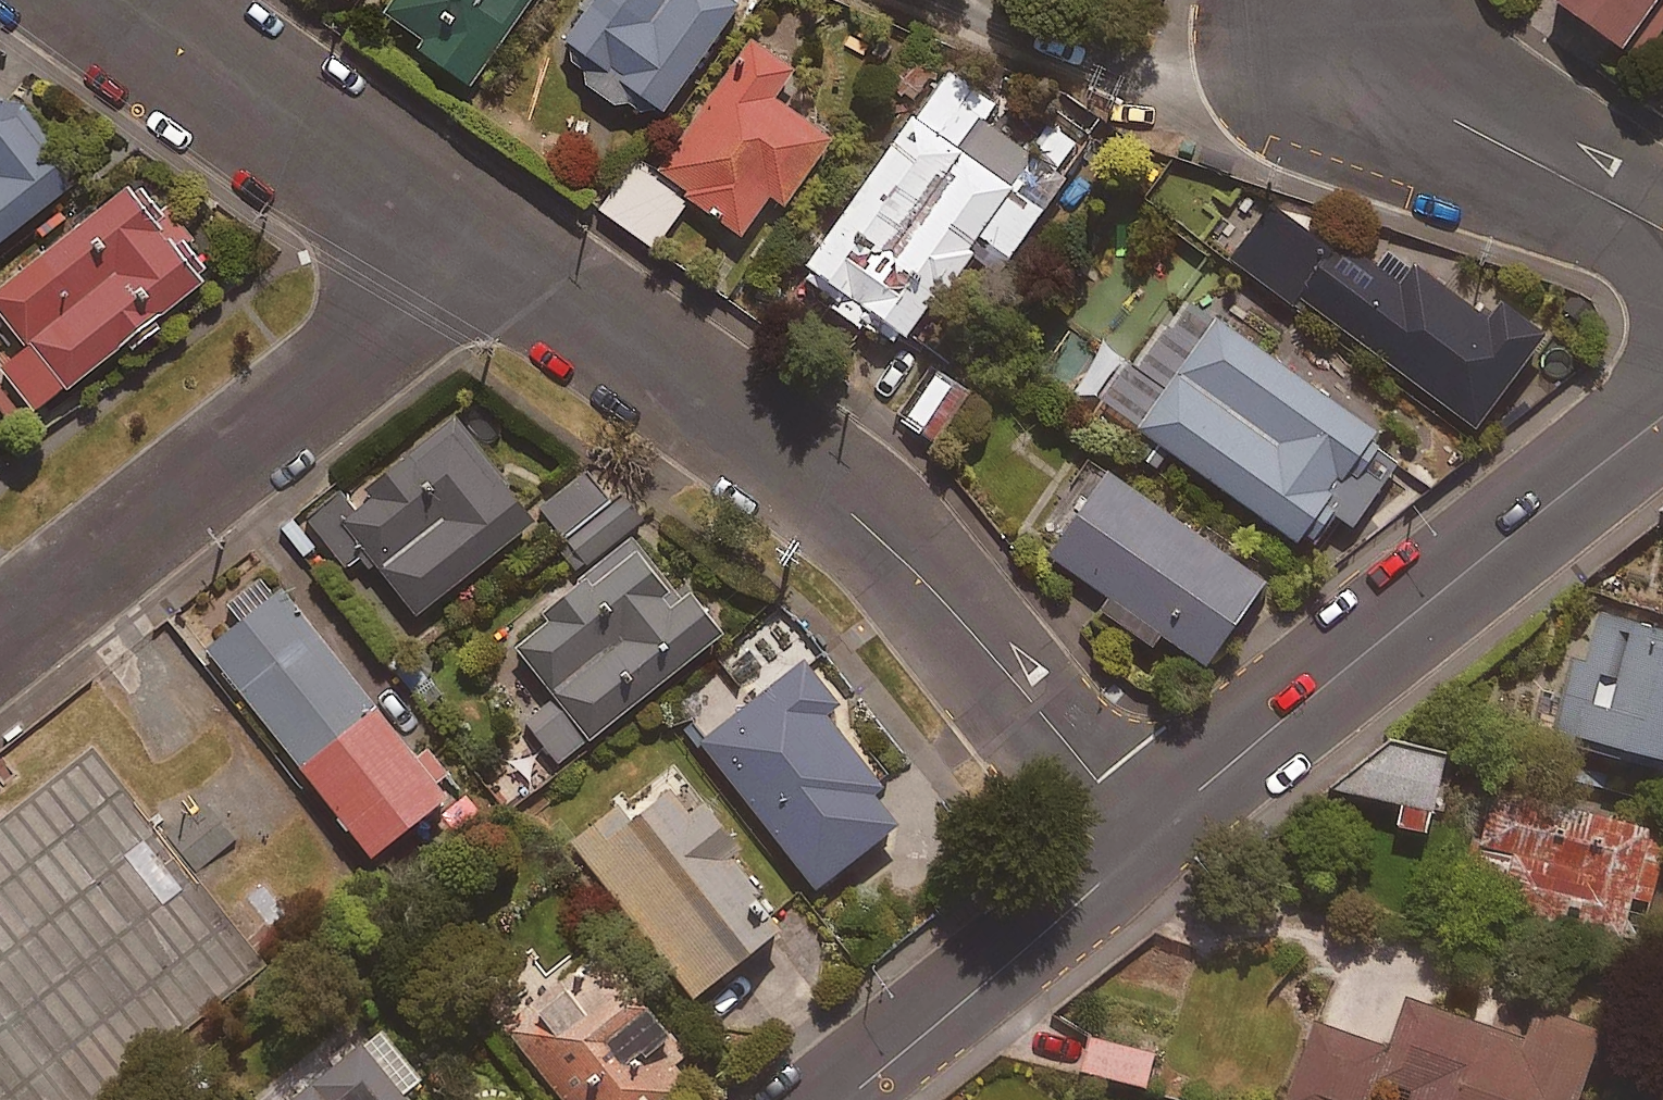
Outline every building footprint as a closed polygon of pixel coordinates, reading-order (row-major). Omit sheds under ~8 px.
[(384,7),(421,33),(416,40),(470,78),(525,0),(389,0),(384,7)] [(579,72),(622,102),(630,92),(647,104),(654,94),(665,101),(736,0),(586,0),(564,31),(575,39),(568,49),(587,62),(579,72)] [(1608,38),(1637,0),(1556,0),(1608,38)] [(691,193),(742,229),(770,187),(785,197),(833,128),(775,88),(793,61),(750,31),(652,172),(636,160),(602,207),(654,245),(691,193)] [(1000,93),(923,38),(891,83),(920,103),(802,268),(904,340),(969,248),(996,268),(1085,144),(1053,121),(1033,148),(985,113),(1000,93)] [(78,171),(7,81),(0,87),(0,233),(78,171)] [(128,173),(0,274),(0,299),(28,335),(0,357),(36,402),(205,270),(128,173)] [(1406,255),(1391,276),(1339,239),(1334,247),(1271,202),(1232,255),(1292,298),(1297,291),(1477,419),(1544,325),(1500,294),(1487,312),(1406,255)] [(1447,444),(1246,308),(1166,411),(1365,536),(1447,444)] [(965,387),(937,367),(904,414),(933,434),(965,387)] [(532,514),(449,411),(348,493),(340,484),(306,512),(346,561),(365,545),(416,608),(532,514)] [(539,501),(569,537),(618,497),(588,461),(539,501)] [(1264,572),(1107,464),(1049,548),(1112,591),(1104,604),(1155,639),(1163,628),(1205,657),(1264,572)] [(618,497),(569,537),(591,565),(637,527),(653,515),(630,487),(618,497)] [(591,565),(509,632),(552,686),(520,712),(557,758),(719,627),(637,527),(591,565)] [(372,845),(445,785),(435,773),(450,761),(426,733),(412,744),(265,568),(231,596),(245,613),(206,645),(372,845)] [(1584,600),(1555,731),(1662,756),(1662,618),(1584,600)] [(883,770),(795,659),(743,701),(724,676),(681,710),(816,880),(898,815),(870,780),(883,770)] [(1446,747),(1394,734),(1334,783),(1401,800),(1396,818),(1425,826),(1446,747)] [(741,832),(685,762),(629,807),(620,796),(572,836),(694,986),(782,914),(726,845),(741,832)] [(1491,789),(1468,898),(1643,935),(1662,842),(1662,826),(1491,789)] [(667,1018),(603,936),(502,1015),(568,1099),(641,1099),(682,1068),(652,1029),(667,1018)] [(1404,993),(1390,1042),(1313,1019),(1289,1099),(1584,1099),(1576,1098),(1599,1020),(1535,1001),(1527,1029),(1404,993)] [(379,1023),(278,1099),(417,1099),(407,1086),(420,1076),(379,1023)] [(1154,1049),(1091,1032),(1083,1063),(1145,1081),(1154,1049)]
